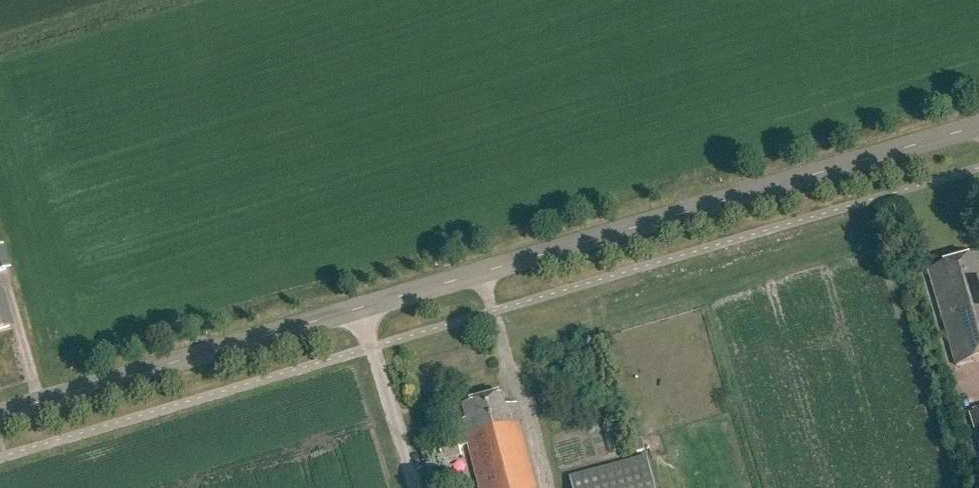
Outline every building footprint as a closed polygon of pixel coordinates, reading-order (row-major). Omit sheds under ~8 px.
[(978,257),(929,271),(957,367),(978,361),(978,257)] [(12,328),(1,293),(0,294),(0,332),(12,328)] [(502,397),(464,407),(468,421),(464,423),(468,439),(467,439),(456,442),(456,443),(441,448),(444,459),(460,455),(458,447),(468,444),(480,487),(539,487),(517,405),(505,408),(502,397)] [(978,446),(978,411),(970,414),(978,446)] [(569,479),(572,487),(654,487),(647,459),(569,479)]
